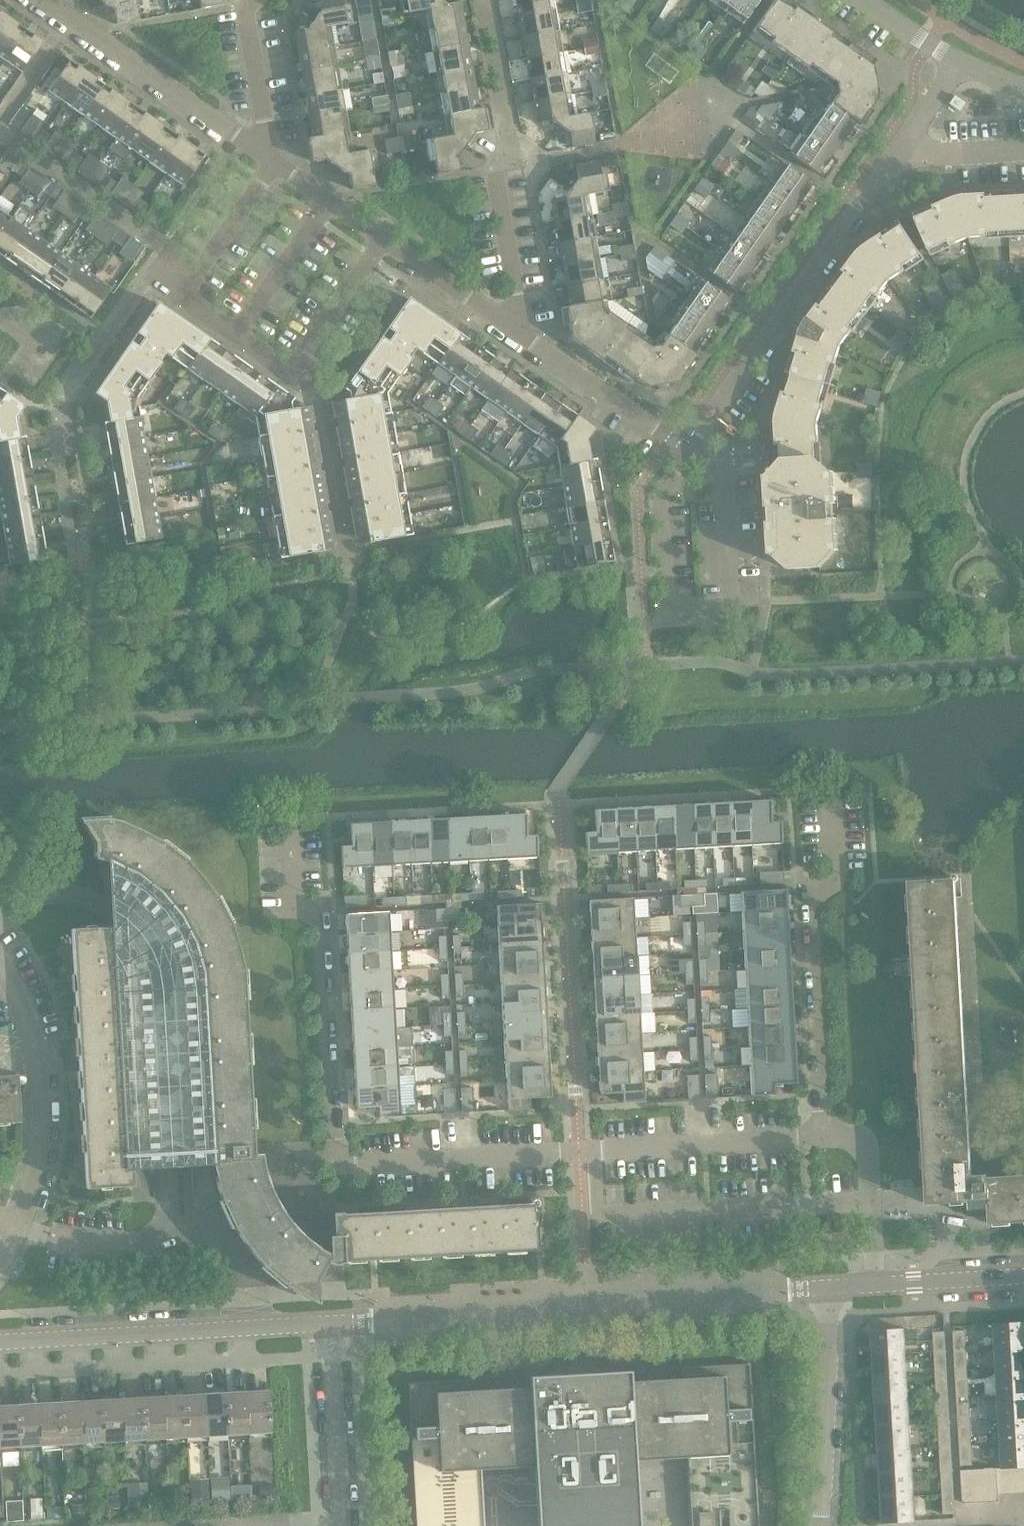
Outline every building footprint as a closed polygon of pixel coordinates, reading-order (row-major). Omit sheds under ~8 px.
[(102,2),(114,10),(116,24),(139,20),(136,0),(104,0),(102,2)] [(201,8),(201,9),(224,5),(223,0),(199,0),(201,8)] [(315,20),(325,28),(335,26),(347,24),(343,0),(319,0),(321,11),(315,20)] [(409,13),(430,9),(436,0),(406,0),(409,13)] [(430,9),(434,30),(464,24),(460,2),(447,5),(440,0),(436,0),(430,9)] [(519,16),(550,11),(548,0),(516,0),(519,16)] [(622,8),(627,0),(619,0),(616,4),(622,8)] [(622,8),(628,12),(636,1),(635,0),(627,0),(622,8)] [(666,5),(673,10),(680,0),(670,0),(666,5)] [(727,8),(746,21),(760,0),(733,0),(727,8)] [(789,56),(814,20),(795,7),(793,10),(778,0),(774,0),(755,27),(773,39),(770,43),(789,56)] [(592,4),(578,6),(579,13),(593,11),(592,4)] [(381,11),(382,18),(396,15),(395,8),(381,11)] [(10,18),(0,11),(0,32),(10,18)] [(550,11),(519,16),(523,38),(554,32),(550,11)] [(358,15),(359,22),(373,19),(372,12),(358,15)] [(396,15),(382,18),(383,25),(397,22),(396,15)] [(651,29),(657,33),(665,21),(660,17),(651,29)] [(0,32),(0,57),(5,61),(27,30),(10,18),(0,32)] [(373,19),(359,22),(361,29),(375,26),(373,19)] [(308,29),(295,31),(299,54),(329,48),(339,47),(335,26),(325,28),(315,20),(308,29)] [(814,20),(789,56),(808,69),(810,65),(827,77),(847,48),(830,37),(832,33),(814,20)] [(665,21),(657,33),(663,37),(671,25),(665,21)] [(464,24),(434,30),(437,51),(468,46),(464,24)] [(27,30),(5,61),(22,73),(44,42),(27,30)] [(554,32),(523,38),(527,59),(557,53),(554,32)] [(584,41),(585,49),(599,46),(598,39),(584,41)] [(687,54),(692,58),(701,46),(695,42),(687,54)] [(468,46),(437,51),(441,72),(472,67),(468,46)] [(599,46),(585,49),(586,56),(600,53),(599,46)] [(701,46),(692,58),(698,62),(707,50),(701,46)] [(329,48),(299,54),(302,75),(333,70),(329,48)] [(847,48),(827,77),(836,84),(837,88),(875,82),(873,66),(847,48)] [(388,53),(389,60),(404,57),(402,50),(388,53)] [(557,53),(527,59),(531,80),(561,75),(571,73),(567,52),(557,53)] [(365,57),(367,64),(381,61),(380,54),(365,57)] [(404,57),(389,60),(391,67),(405,64),(404,57)] [(49,91),(66,104),(88,73),(70,60),(49,91)] [(381,61),(367,64),(368,71),(382,68),(381,61)] [(472,67),(441,72),(445,94),(475,88),(472,67)] [(333,70),(302,75),(306,96),(337,91),(333,70)] [(88,73),(66,104),(83,115),(104,84),(88,73)] [(383,73),(373,75),(375,84),(385,82),(383,73)] [(561,75),(531,80),(534,101),(565,96),(561,75)] [(736,78),(730,86),(738,91),(744,95),(749,87),(736,78)] [(591,84),(592,91),(607,89),(605,81),(591,84)] [(754,93),(760,97),(768,85),(762,81),(754,93)] [(838,93),(831,103),(857,120),(856,121),(859,124),(878,97),(875,82),(837,88),(838,93)] [(104,84),(83,115),(100,127),(121,96),(104,84)] [(768,85),(760,97),(780,94),(768,85)] [(475,88),(445,94),(449,115),(479,110),(479,109),(475,88)] [(337,91),(306,96),(310,118),(340,112),(352,110),(348,89),(337,91)] [(607,89),(592,91),(594,98),(608,96),(607,89)] [(396,95),(397,102),(411,100),(410,93),(396,95)] [(121,96),(100,127),(116,139),(138,108),(121,96)] [(565,96),(534,101),(538,124),(552,121),(561,128),(568,117),(565,96)] [(373,99),(374,106),(388,104),(387,97),(373,99)] [(956,97),(951,104),(961,111),(966,103),(956,97)] [(411,100),(397,102),(398,109),(412,107),(411,100)] [(762,106),(761,106),(773,115),(782,103),(762,106)] [(831,103),(819,120),(844,138),(856,121),(857,120),(831,103)] [(388,104),(374,106),(375,113),(390,111),(388,104)] [(773,115),(761,106),(758,112),(769,120),(773,115)] [(21,132),(22,131),(33,115),(22,107),(10,124),(21,132)] [(138,108),(116,139),(109,149),(126,160),(133,150),(155,120),(138,108)] [(479,110),(449,115),(452,136),(466,145),(475,133),(488,131),(484,108),(479,109),(479,110)] [(310,118),(314,138),(314,139),(344,134),(340,112),(310,118)] [(568,117),(561,128),(570,134),(572,147),(595,144),(590,113),(568,117)] [(155,120),(133,150),(150,162),(171,131),(155,120)] [(819,120),(806,138),(832,156),(844,138),(819,120)] [(39,128),(31,138),(38,143),(46,133),(39,128)] [(171,131),(150,162),(166,174),(188,143),(171,131)] [(46,133),(38,143),(45,148),(53,138),(46,133)] [(600,135),(601,142),(616,140),(614,133),(600,135)] [(314,139),(314,138),(309,139),(313,162),(326,160),(338,168),(348,154),(344,134),(314,139)] [(413,135),(399,138),(400,145),(414,142),(413,135)] [(431,139),(437,174),(437,175),(460,171),(458,157),(466,145),(452,136),(431,139)] [(385,140),(386,147),(400,145),(399,138),(385,140)] [(832,156),(806,138),(793,156),(819,174),(832,156)] [(414,142),(400,145),(401,152),(415,150),(414,142)] [(188,143),(166,174),(184,186),(206,155),(188,143)] [(728,143),(724,149),(735,157),(739,151),(728,143)] [(400,145),(386,147),(387,154),(401,152),(400,145)] [(735,157),(724,149),(719,154),(731,163),(735,157)] [(348,154),(338,168),(350,176),(353,190),(376,186),(369,150),(348,154)] [(72,151),(65,162),(72,167),(79,156),(72,151)] [(79,156),(72,167),(79,172),(86,161),(79,156)] [(18,158),(10,168),(17,173),(25,163),(18,158)] [(619,158),(605,161),(606,168),(620,165),(619,158)] [(578,179),(572,188),(582,196),(604,192),(598,162),(575,166),(578,179)] [(25,163),(17,173),(24,178),(32,168),(25,163)] [(787,165),(774,184),(799,202),(812,183),(787,165)] [(105,175),(98,185),(105,190),(112,180),(105,175)] [(703,178),(699,184),(710,192),(715,186),(703,178)] [(112,180),(105,190),(112,195),(120,185),(112,180)] [(51,181),(44,192),(51,197),(58,186),(51,181)] [(710,192),(699,184),(695,190),(706,198),(710,192)] [(774,184),(762,202),(787,219),(799,202),(774,184)] [(58,186),(51,197),(58,202),(65,191),(58,186)] [(552,200),(556,222),(586,217),(582,196),(572,188),(565,197),(552,200)] [(968,195),(959,197),(969,238),(989,237),(988,233),(1009,232),(1007,197),(986,198),(986,194),(968,195)] [(1007,197),(1009,232),(1023,231),(1023,196),(1007,197)] [(935,210),(915,219),(929,251),(949,243),(950,246),(969,238),(959,197),(950,199),(933,207),(935,210)] [(139,198),(132,209),(139,214),(146,203),(139,198)] [(612,205),(614,212),(628,209),(627,202),(612,205)] [(762,202),(749,219),(775,237),(787,219),(762,202)] [(146,203),(139,214),(146,218),(153,208),(146,203)] [(0,233),(0,255),(6,260),(28,229),(37,216),(20,204),(11,217),(0,233)] [(85,205),(77,215),(84,220),(92,210),(85,205)] [(11,217),(0,209),(0,233),(11,217)] [(628,209),(614,212),(615,219),(629,216),(628,209)] [(92,210),(84,220),(91,225),(99,215),(92,210)] [(678,213),(674,219),(686,227),(690,222),(678,213)] [(586,217),(556,222),(559,243),(590,238),(586,217)] [(686,227),(674,219),(670,225),(682,233),(686,227)] [(749,219),(737,237),(762,255),(775,237),(749,219)] [(867,244),(860,251),(889,281),(906,270),(904,267),(922,255),(902,226),(885,238),(882,234),(867,244)] [(118,228),(111,239),(118,244),(125,233),(118,228)] [(28,229),(6,260),(23,272),(45,241),(28,229)] [(125,233),(118,244),(125,248),(132,238),(125,233)] [(737,237),(725,255),(750,272),(762,255),(737,237)] [(590,238),(559,243),(563,265),(594,259),(590,238)] [(45,241),(23,272),(40,283),(61,253),(45,241)] [(620,247),(621,254),(635,252),(634,245),(620,247)] [(655,247),(650,253),(662,261),(666,255),(655,247)] [(846,274),(834,290),(862,312),(874,295),(877,297),(889,281),(860,251),(854,257),(843,271),(846,274)] [(635,252),(621,254),(622,261),(636,259),(635,252)] [(61,253),(40,283),(56,295),(78,264),(61,253)] [(750,272),(725,255),(712,273),(737,291),(750,272)] [(594,259),(563,265),(567,286),(597,280),(594,259)] [(78,264),(56,295),(73,307),(95,276),(78,264)] [(942,276),(945,282),(958,275),(955,269),(942,276)] [(1018,273),(1011,274),(1012,288),(1019,288),(1018,273)] [(1012,288),(1011,274),(1004,274),(1005,288),(1012,288)] [(958,275),(945,282),(949,288),(961,281),(958,275)] [(95,276),(73,307),(91,319),(112,288),(95,276)] [(922,286),(926,293),(938,286),(935,279),(922,286)] [(567,286),(570,306),(571,307),(601,302),(597,280),(567,286)] [(961,281),(949,288),(952,294),(965,287),(961,281)] [(705,282),(692,301),(718,318),(731,300),(705,282)] [(938,286),(926,293),(929,299),(942,292),(938,286)] [(627,289),(629,297),(643,295),(641,287),(627,289)] [(965,287),(952,294),(955,301),(968,294),(965,287)] [(807,319),(803,327),(841,346),(853,330),(850,328),(862,312),(834,290),(821,307),(818,304),(807,319)] [(942,292),(929,299),(932,305),(945,298),(942,292)] [(657,294),(653,300),(665,308),(669,302),(657,294)] [(409,298),(357,372),(388,393),(412,359),(410,357),(416,349),(438,364),(460,334),(409,298)] [(945,298),(932,305),(936,311),(948,304),(945,298)] [(665,308),(653,300),(657,320),(665,308)] [(692,301),(680,318),(705,336),(718,318),(692,301)] [(566,307),(572,339),(603,361),(605,358),(622,369),(642,340),(626,328),(628,325),(609,311),(606,315),(603,312),(601,302),(571,307),(570,306),(566,307)] [(159,303),(107,376),(138,398),(162,364),(160,362),(166,354),(188,369),(210,339),(159,303)] [(680,318),(668,336),(693,354),(694,353),(705,336),(680,318)] [(798,354),(792,373),(826,384),(832,364),(835,365),(841,346),(803,327),(799,335),(794,353),(798,354)] [(899,331),(895,336),(907,345),(911,339),(899,331)] [(460,334),(438,364),(455,376),(477,345),(460,334)] [(661,345),(657,346),(663,385),(678,382),(697,355),(694,353),(693,354),(668,336),(661,345)] [(907,345),(895,336),(891,342),(903,351),(907,345)] [(210,339),(188,369),(205,381),(226,351),(210,339)] [(642,340),(622,369),(648,388),(663,385),(657,346),(652,347),(642,340)] [(477,345),(455,376),(449,384),(466,396),(472,388),(493,357),(477,345)] [(226,351),(205,381),(221,393),(243,362),(226,351)] [(493,357),(472,388),(489,400),(510,369),(493,357)] [(243,362),(221,393),(238,405),(260,374),(243,362)] [(510,369),(489,400),(506,412),(527,381),(510,369)] [(331,403),(335,424),(391,414),(388,394),(388,393),(357,372),(345,389),(349,393),(350,399),(331,403)] [(777,410),(776,419),(818,423),(824,404),(820,403),(826,384),(792,373),(786,393),(782,392),(777,410)] [(260,374),(238,405),(255,417),(277,386),(260,374)] [(138,398),(107,376),(95,394),(106,402),(110,422),(110,423),(142,417),(138,398)] [(527,381),(506,412),(523,423),(544,393),(527,381)] [(277,386),(255,417),(256,417),(259,437),(315,427),(312,406),(293,409),(291,403),(295,398),(277,386)] [(868,389),(865,395),(879,400),(881,393),(868,389)] [(544,393),(523,423),(539,435),(561,404),(544,393)] [(0,404),(0,442),(21,438),(20,437),(17,417),(25,406),(7,394),(0,404)] [(879,400),(865,395),(863,402),(877,407),(879,400)] [(423,407),(430,412),(437,402),(430,397),(423,407)] [(174,411),(181,416),(188,405),(181,400),(174,411)] [(437,402),(430,412),(437,417),(444,407),(437,402)] [(561,404),(539,435),(556,447),(578,416),(561,404)] [(188,405),(181,416),(188,421),(195,410),(188,405)] [(391,414),(335,424),(339,444),(395,434),(391,414)] [(578,416),(556,447),(559,466),(591,460),(587,440),(595,428),(578,416)] [(104,423),(108,444),(145,438),(142,417),(110,423),(110,422),(104,423)] [(781,465),(775,465),(775,466),(767,476),(764,476),(769,555),(771,555),(772,555),(789,570),(821,568),(835,552),(836,551),(839,551),(834,472),(832,472),(831,472),(822,464),(822,463),(816,463),(815,443),(819,443),(818,423),(776,419),(775,427),(776,446),(780,446),(781,465)] [(456,431),(463,436),(471,426),(464,421),(456,431)] [(214,423),(207,434),(214,439),(221,429),(214,423)] [(471,426),(463,436),(470,441),(478,431),(471,426)] [(315,427),(259,437),(263,457),(319,447),(315,427)] [(221,429),(214,439),(221,444),(228,434),(221,429)] [(395,434),(339,444),(342,464),(398,454),(395,434)] [(0,442),(0,463),(30,458),(26,436),(20,437),(21,438),(0,442)] [(145,438),(108,444),(112,464),(149,458),(145,438)] [(490,455),(497,460),(504,449),(498,444),(490,455)] [(319,447),(263,457),(266,477),(323,467),(319,447)] [(504,449),(497,460),(504,465),(512,454),(504,449)] [(398,454),(342,464),(346,484),(402,474),(398,454)] [(0,463),(0,483),(33,478),(30,458),(0,463)] [(149,458),(112,464),(115,484),(152,478),(149,458)] [(591,460),(559,466),(563,486),(600,480),(596,459),(591,460)] [(323,467),(266,477),(270,497),(326,487),(323,467)] [(402,474),(346,484),(349,504),(406,494),(402,474)] [(0,483),(0,504),(37,498),(33,478),(0,483)] [(152,478),(115,484),(119,504),(156,498),(152,478)] [(600,480),(563,486),(566,506),(604,500),(600,480)] [(326,487),(270,497),(273,517),(330,507),(326,487)] [(406,494),(349,504),(353,524),(409,514),(406,494)] [(852,494),(839,495),(839,507),(853,506),(852,494)] [(0,504),(0,506),(3,524),(40,518),(37,498),(0,504)] [(156,498),(119,504),(122,524),(159,518),(156,498)] [(604,500),(566,506),(570,527),(607,520),(604,500)] [(330,507),(273,517),(277,538),(333,528),(330,507)] [(409,514),(353,524),(356,545),(413,535),(409,514)] [(40,518),(3,524),(7,545),(44,538),(40,518)] [(159,518),(122,524),(126,546),(163,539),(159,518)] [(607,520),(570,527),(573,547),(611,540),(607,520)] [(333,528),(277,538),(280,559),(337,549),(333,528)] [(44,538),(7,545),(11,566),(48,559),(44,538)] [(611,540),(573,547),(577,568),(614,561),(611,540)] [(540,555),(530,557),(533,572),(543,570),(540,555)] [(770,800),(749,801),(752,845),(781,843),(781,844),(782,844),(781,821),(771,822),(770,800)] [(749,801),(730,802),(733,846),(752,845),(749,801)] [(730,802),(711,803),(713,847),(733,846),(730,802)] [(711,803),(692,804),(694,848),(713,847),(711,803)] [(692,804),(673,805),(675,849),(694,848),(692,804)] [(673,805),(653,806),(656,850),(675,849),(673,805)] [(653,806),(634,808),(637,852),(656,850),(653,806)] [(634,808),(615,809),(618,853),(637,852),(634,808)] [(586,832),(587,855),(588,855),(588,854),(618,853),(615,809),(595,810),(596,832),(586,832)] [(526,814),(505,815),(508,859),(537,857),(538,858),(537,835),(527,836),(526,814)] [(505,815),(486,816),(489,860),(508,859),(505,815)] [(486,816),(467,817),(469,861),(489,860),(486,816)] [(467,817),(448,818),(450,862),(469,861),(467,817)] [(448,818),(429,819),(431,863),(450,862),(448,818)] [(325,1221),(291,1223),(280,1208),(266,1179),(261,1155),(254,1156),(254,1145),(253,1128),(247,1129),(245,1099),(251,1099),(249,1065),(243,1065),(242,1034),(247,1034),(245,1000),(240,1000),(238,971),(243,970),(243,969),(238,947),(231,925),(231,924),(230,923),(226,926),(212,900),(217,897),(216,897),(216,896),(202,878),(186,861),(185,860),(182,864),(159,846),(162,842),(161,841),(141,831),(120,821),(110,819),(108,819),(109,824),(83,826),(94,842),(95,859),(107,862),(109,898),(110,911),(111,927),(72,930),(78,1048),(86,1188),(133,1186),(132,1169),(171,1167),(191,1166),(193,1198),(220,1196),(221,1199),(221,1200),(219,1201),(232,1229),(234,1228),(247,1248),(262,1266),(261,1268),(284,1288),(285,1286),(286,1287),(306,1298),(319,1305),(317,1280),(327,1262),(325,1221)] [(429,819),(409,820),(412,864),(431,863),(429,819)] [(409,820),(390,821),(393,865),(412,864),(409,820)] [(390,821),(371,823),(374,866),(393,865),(390,821)] [(342,846),(343,869),(344,869),(344,868),(374,866),(371,823),(351,824),(352,846),(342,846)] [(784,871),(783,871),(760,873),(761,885),(785,883),(784,871)] [(746,877),(734,878),(735,886),(747,885),(746,877)] [(735,886),(734,878),(722,879),(723,887),(735,886)] [(908,882),(925,1179),(927,1204),(967,1202),(968,1214),(989,1213),(990,1224),(1023,1222),(1023,1181),(988,1183),(988,1175),(967,1176),(951,914),(957,913),(955,879),(908,882)] [(696,888),(696,880),(684,881),(685,889),(696,888)] [(708,880),(696,880),(696,888),(708,887),(708,880)] [(658,890),(658,882),(646,883),(646,891),(658,890)] [(670,882),(658,882),(658,890),(670,890),(670,882)] [(631,884),(619,885),(620,893),(632,892),(631,884)] [(620,893),(619,885),(607,885),(608,893),(620,893)] [(741,892),(742,912),(786,910),(785,889),(741,892)] [(522,890),(510,891),(510,899),(522,898),(522,890)] [(510,899),(510,891),(498,891),(498,900),(510,899)] [(483,892),(471,893),(472,901),(484,900),(483,892)] [(472,901),(471,893),(459,894),(460,902),(472,901)] [(704,894),(692,895),(693,907),(705,906),(704,894)] [(369,895),(345,896),(345,908),(369,907),(369,895)] [(433,903),(433,895),(421,896),(421,904),(433,903)] [(445,895),(433,895),(433,903),(445,903),(445,895)] [(693,907),(692,895),(680,895),(681,907),(693,907)] [(395,905),(395,897),(383,898),(383,906),(395,905)] [(406,897),(395,897),(395,905),(407,905),(406,897)] [(590,900),(591,921),(635,918),(634,898),(590,900)] [(497,906),(498,926),(542,923),(541,903),(497,906)] [(449,920),(448,908),(436,909),(437,921),(449,920)] [(460,908),(448,908),(449,920),(461,920),(460,908)] [(786,910),(742,912),(743,931),(787,929),(786,910)] [(346,914),(347,934),(391,932),(390,912),(346,914)] [(635,918),(591,921),(592,940),(636,937),(635,918)] [(697,922),(697,934),(705,933),(705,921),(697,922)] [(683,923),(683,935),(691,934),(690,922),(683,923)] [(542,923),(498,926),(499,945),(543,943),(542,923)] [(787,929),(743,931),(744,950),(788,948),(787,929)] [(391,932),(347,934),(348,954),(392,951),(391,932)] [(705,933),(697,934),(698,946),(706,945),(705,933)] [(691,934),(683,935),(684,947),(692,946),(691,934)] [(453,936),(453,948),(461,947),(461,935),(453,936)] [(439,936),(439,948),(447,948),(447,936),(439,936)] [(636,937),(592,940),(593,959),(637,957),(636,937)] [(543,943),(499,945),(500,964),(544,962),(543,943)] [(461,947),(453,948),(454,960),(462,959),(461,947)] [(447,948),(439,948),(440,960),(448,960),(447,948)] [(788,948),(744,950),(745,970),(789,967),(788,948)] [(392,951),(348,954),(349,973),(393,970),(392,951)] [(637,957),(593,959),(594,978),(638,976),(637,957)] [(699,960),(699,972),(707,972),(707,960),(699,960)] [(685,961),(685,973),(693,973),(693,961),(685,961)] [(544,962),(500,964),(501,983),(545,981),(544,962)] [(789,967),(745,970),(746,989),(790,986),(789,967)] [(393,970),(349,973),(350,992),(394,990),(393,970)] [(707,972),(699,972),(700,984),(708,984),(707,972)] [(693,973),(685,973),(686,985),(694,984),(693,973)] [(441,975),(441,987),(449,986),(449,974),(441,975)] [(455,974),(455,986),(463,986),(463,974),(455,974)] [(638,976),(594,978),(595,997),(639,995),(638,976)] [(545,981),(501,983),(502,1003),(546,1000),(545,981)] [(449,986),(441,987),(442,999),(450,998),(449,986)] [(463,986),(455,986),(456,998),(464,998),(463,986)] [(790,986),(746,989),(748,1008),(792,1005),(790,986)] [(394,990),(350,992),(351,1011),(395,1009),(394,990)] [(639,995),(595,997),(596,1017),(640,1014),(639,995)] [(701,999),(702,1011),(710,1010),(709,998),(701,999)] [(687,999),(688,1011),(696,1011),(695,999),(687,999)] [(546,1000),(502,1003),(504,1022),(548,1019),(546,1000)] [(792,1005),(748,1008),(749,1027),(793,1025),(792,1005)] [(395,1009),(351,1011),(352,1030),(396,1028),(395,1009)] [(710,1010),(702,1011),(702,1022),(710,1022),(710,1010)] [(696,1011),(688,1011),(688,1023),(696,1023),(696,1011)] [(457,1012),(458,1024),(466,1024),(465,1012),(457,1012)] [(443,1013),(444,1025),(452,1025),(451,1013),(443,1013)] [(640,1014),(596,1017),(597,1036),(641,1033),(640,1014)] [(548,1019),(504,1022),(505,1041),(549,1038),(548,1019)] [(466,1024),(458,1024),(458,1036),(466,1036),(466,1024)] [(452,1025),(444,1025),(444,1037),(452,1037),(452,1025)] [(793,1025),(749,1027),(750,1046),(794,1044),(793,1025)] [(396,1028),(352,1030),(353,1049),(397,1047),(396,1028)] [(641,1033),(597,1036),(598,1055),(642,1052),(641,1033)] [(703,1037),(704,1049),(712,1048),(711,1036),(703,1037)] [(689,1038),(690,1050),(698,1049),(697,1037),(689,1038)] [(549,1038),(505,1041),(506,1060),(550,1058),(549,1038)] [(794,1044),(750,1046),(751,1065),(795,1063),(794,1044)] [(397,1047),(353,1049),(354,1069),(398,1066),(397,1047)] [(712,1048),(704,1049),(704,1061),(712,1060),(712,1048)] [(698,1049),(690,1050),(690,1062),(698,1061),(698,1049)] [(459,1051),(460,1063),(468,1062),(467,1050),(459,1051)] [(445,1051),(446,1063),(454,1063),(453,1051),(445,1051)] [(642,1052),(598,1055),(599,1074),(643,1071),(642,1052)] [(550,1058),(506,1060),(507,1079),(551,1077),(550,1058)] [(468,1062),(460,1063),(460,1075),(468,1074),(468,1062)] [(454,1063),(446,1063),(446,1075),(454,1075),(454,1063)] [(795,1063),(751,1065),(753,1095),(752,1095),(752,1096),(774,1095),(774,1085),(796,1083),(795,1063)] [(398,1066),(354,1069),(355,1088),(399,1085),(398,1066)] [(643,1071),(599,1074),(601,1095),(623,1093),(623,1103),(646,1102),(646,1101),(645,1101),(643,1071)] [(719,1098),(719,1097),(717,1074),(705,1075),(707,1099),(719,1098)] [(20,1122),(18,1075),(16,1075),(17,1081),(0,1082),(0,1123),(20,1122)] [(687,1076),(689,1099),(689,1100),(701,1099),(699,1075),(687,1076)] [(551,1077),(507,1079),(509,1109),(508,1109),(508,1110),(530,1109),(530,1099),(552,1097),(551,1077)] [(399,1085),(355,1088),(357,1108),(379,1107),(379,1117),(402,1116),(401,1115),(399,1085)] [(475,1112),(475,1111),(473,1088),(461,1088),(463,1112),(475,1112)] [(443,1089),(445,1113),(457,1113),(455,1089),(443,1089)] [(347,1261),(379,1259),(537,1250),(534,1204),(500,1206),(501,1211),(325,1221),(327,1262),(330,1263),(332,1264),(335,1264),(338,1264),(340,1263),(343,1262),(344,1261),(347,1261)] [(180,1252),(181,1269),(197,1268),(197,1252),(180,1252)] [(996,1349),(1023,1347),(1023,1323),(994,1325),(996,1349)] [(872,1332),(873,1356),(906,1354),(905,1330),(872,1332)] [(965,1331),(953,1331),(954,1351),(966,1351),(965,1331)] [(933,1333),(934,1353),(946,1352),(945,1332),(933,1333)] [(996,1349),(997,1373),(1023,1371),(1023,1347),(996,1349)] [(966,1351),(954,1351),(955,1375),(967,1374),(966,1351)] [(946,1352),(934,1353),(936,1376),(947,1376),(946,1352)] [(906,1354),(873,1356),(875,1380),(907,1378),(906,1354)] [(634,1460),(659,1459),(659,1458),(686,1457),(690,1525),(721,1525),(720,1516),(728,1516),(729,1525),(759,1525),(750,1364),(681,1368),(682,1379),(630,1382),(629,1371),(529,1377),(529,1388),(477,1391),(476,1379),(408,1383),(416,1525),(485,1525),(481,1469),(503,1467),(503,1468),(529,1466),(533,1466),(537,1525),(584,1525),(591,1524),(591,1525),(638,1525),(634,1460)] [(997,1373),(998,1396),(1023,1395),(1023,1371),(997,1373)] [(967,1374),(955,1375),(957,1399),(969,1398),(967,1374)] [(947,1376),(936,1376),(937,1400),(949,1399),(947,1376)] [(907,1378),(875,1380),(876,1403),(909,1402),(907,1378)] [(268,1391),(247,1392),(249,1432),(249,1438),(271,1437),(270,1419),(271,1419),(271,1415),(269,1415),(268,1391)] [(247,1392),(226,1394),(228,1434),(249,1432),(247,1392)] [(226,1394),(205,1395),(207,1435),(228,1434),(226,1394)] [(205,1395),(185,1396),(186,1436),(207,1435),(205,1395)] [(998,1396),(1000,1420),(1023,1419),(1023,1395),(998,1396)] [(185,1396),(164,1397),(166,1437),(186,1436),(185,1396)] [(164,1397),(143,1398),(145,1438),(166,1437),(164,1397)] [(143,1398),(122,1400),(124,1440),(145,1438),(143,1398)] [(969,1398),(957,1399),(958,1423),(970,1422),(969,1398)] [(949,1399),(937,1400),(938,1424),(950,1423),(949,1399)] [(122,1400),(101,1401),(103,1441),(124,1440),(122,1400)] [(101,1401),(81,1402),(83,1442),(103,1441),(101,1401)] [(81,1402),(60,1403),(62,1443),(62,1449),(83,1448),(83,1442),(81,1402)] [(909,1402),(876,1403),(877,1427),(910,1425),(909,1402)] [(60,1403),(39,1404),(41,1444),(62,1443),(60,1403)] [(39,1404),(18,1405),(20,1445),(41,1444),(39,1404)] [(0,1407),(0,1451),(0,1453),(21,1451),(20,1445),(18,1405),(0,1407)] [(1000,1420),(1001,1444),(1023,1443),(1023,1419),(1000,1420)] [(970,1422),(958,1423),(959,1446),(971,1446),(970,1422)] [(950,1423),(938,1424),(940,1448),(951,1447),(950,1423)] [(910,1425),(877,1427),(879,1451),(911,1449),(910,1425)] [(1001,1444),(1002,1468),(1010,1468),(1022,1467),(1023,1467),(1023,1443),(1001,1444)] [(971,1446),(959,1446),(961,1466),(972,1465),(971,1446)] [(951,1447),(940,1448),(941,1471),(953,1471),(951,1447)] [(911,1449),(879,1451),(880,1475),(913,1473),(911,1449)] [(1023,1493),(1023,1492),(1022,1467),(1010,1468),(1012,1493),(1023,1493)] [(999,1501),(998,1494),(997,1469),(997,1468),(961,1470),(963,1503),(999,1501)] [(1010,1468),(1002,1468),(997,1469),(998,1494),(1012,1493),(1010,1468)] [(953,1471),(941,1471),(942,1495),(954,1494),(953,1471)] [(913,1473),(880,1475),(881,1498),(914,1497),(913,1473)] [(274,1484),(264,1484),(265,1497),(275,1496),(274,1484)] [(954,1494),(942,1495),(943,1514),(955,1514),(954,1494)] [(119,1496),(110,1496),(111,1508),(120,1507),(119,1496)] [(43,1497),(31,1498),(32,1512),(44,1511),(43,1497)] [(914,1497),(881,1498),(883,1523),(915,1521),(914,1497)] [(24,1502),(8,1503),(8,1520),(24,1519),(24,1502)] [(65,1507),(48,1508),(48,1517),(65,1516),(65,1507)]
